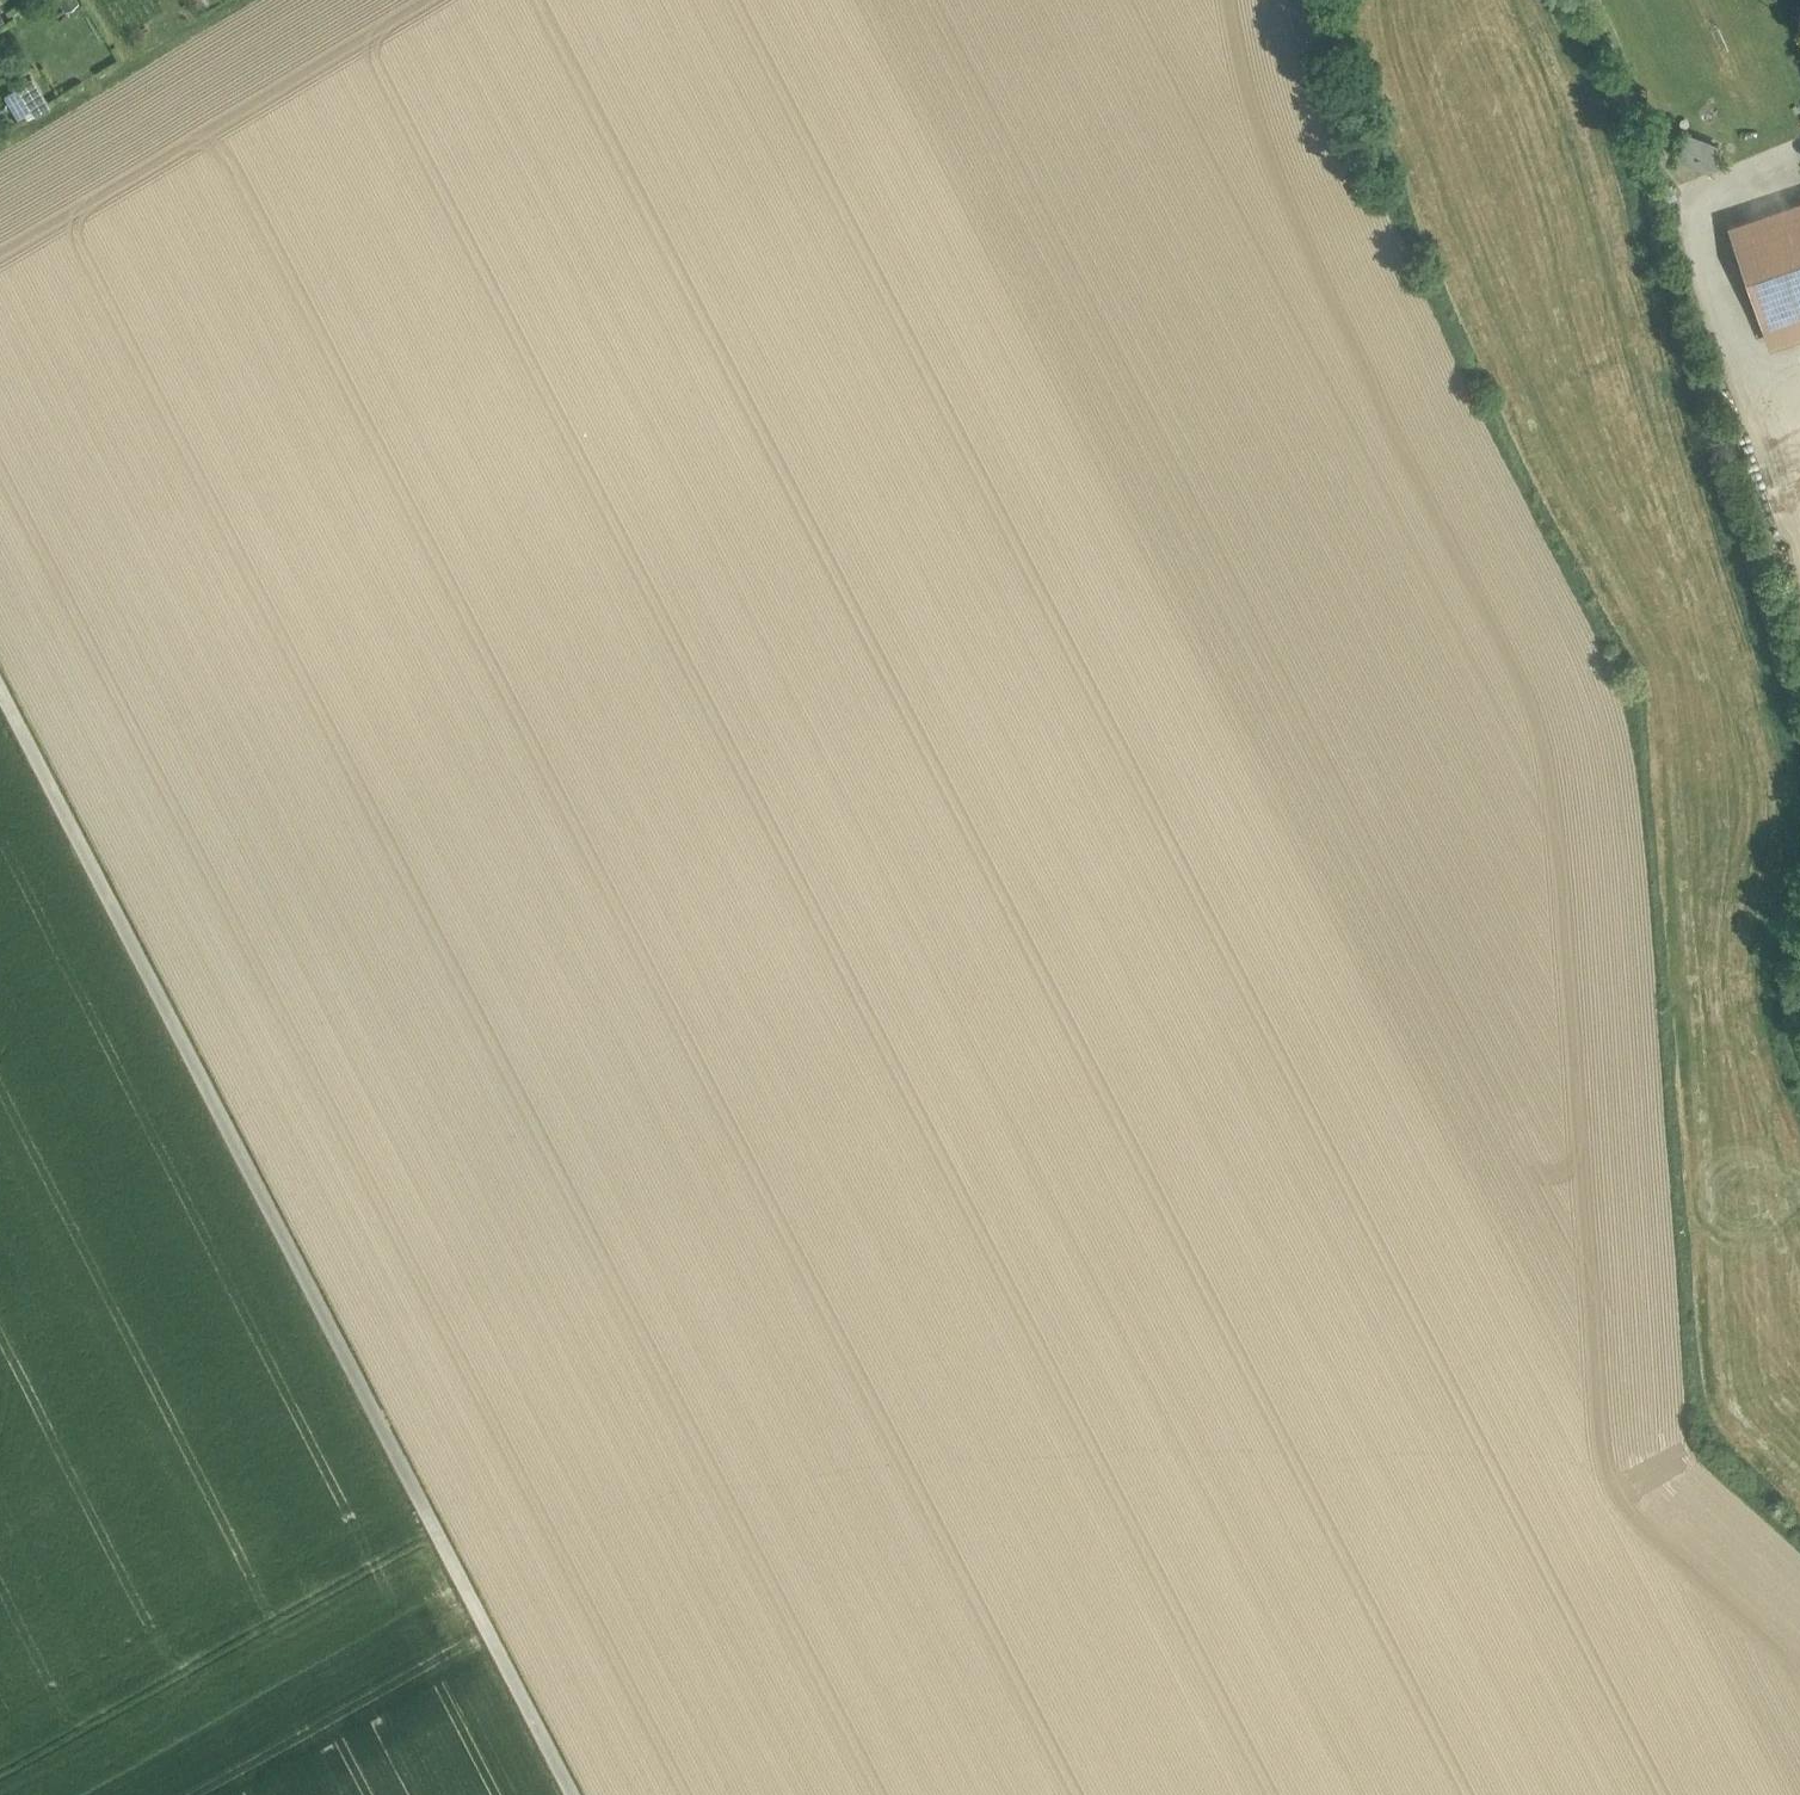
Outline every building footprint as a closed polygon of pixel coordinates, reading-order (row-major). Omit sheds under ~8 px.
[(6,89),(18,116),(49,102),(36,75),(6,89)] [(1694,131),(1683,158),(1713,170),(1724,143),(1694,131)] [(1728,225),(1762,325),(1799,312),(1799,201),(1728,225)] [(1762,325),(1770,349),(1799,339),(1799,312),(1762,325)]
